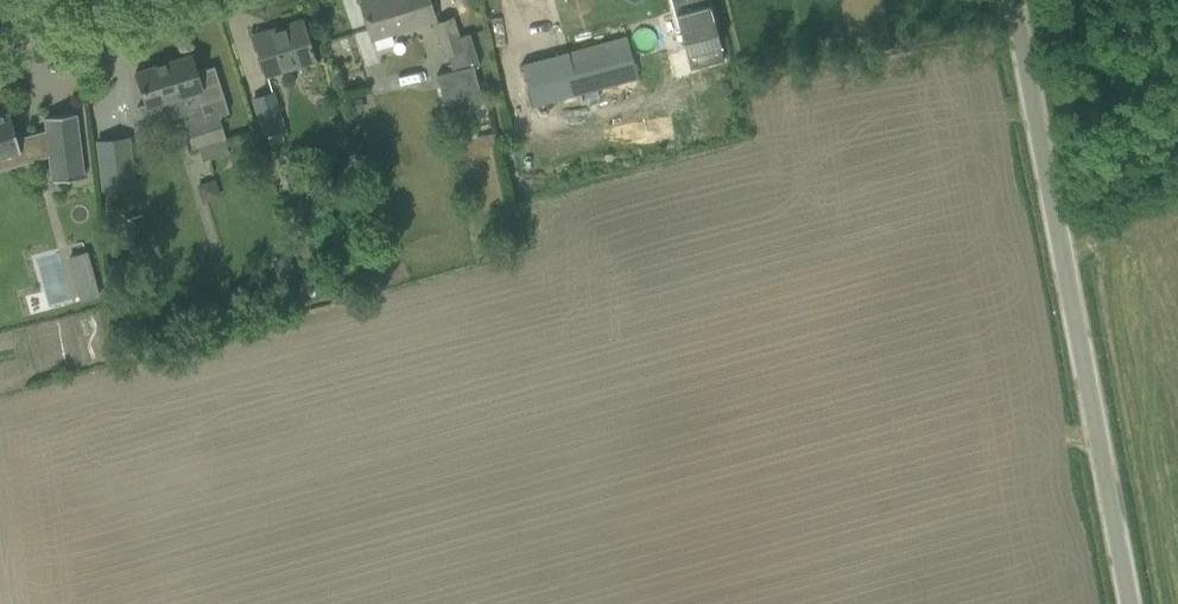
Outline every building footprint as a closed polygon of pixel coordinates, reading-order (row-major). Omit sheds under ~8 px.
[(389,33),(433,20),(428,0),(364,0),(360,1),(371,38),(374,37),(377,49),(393,44),(389,33)] [(690,68),(723,59),(708,0),(672,0),(690,68)] [(453,18),(433,24),(442,57),(456,52),(463,50),(459,38),(453,18)] [(301,21),(254,35),(265,74),(313,59),(301,21)] [(626,36),(522,64),(534,108),(596,91),(638,79),(626,36)] [(225,139),(217,115),(228,111),(214,65),(196,71),(191,54),(136,71),(146,103),(137,105),(144,128),(184,116),(194,149),(199,147),(203,161),(229,153),(225,139)] [(473,67),(437,76),(440,92),(445,112),(483,103),(479,89),(473,67)] [(268,136),(284,131),(272,94),(255,99),(268,136)] [(362,100),(351,102),(354,113),(364,111),(362,100)] [(48,155),(51,180),(83,176),(83,175),(75,114),(76,114),(76,113),(44,116),(44,118),(45,118),(46,130),(16,139),(9,111),(7,111),(7,112),(0,114),(0,169),(48,155)] [(131,163),(99,167),(102,189),(134,185),(131,163)] [(214,181),(198,186),(203,202),(219,197),(214,181)] [(87,252),(69,257),(81,301),(99,296),(87,252)] [(288,257),(274,261),(279,278),(293,274),(288,257)]
